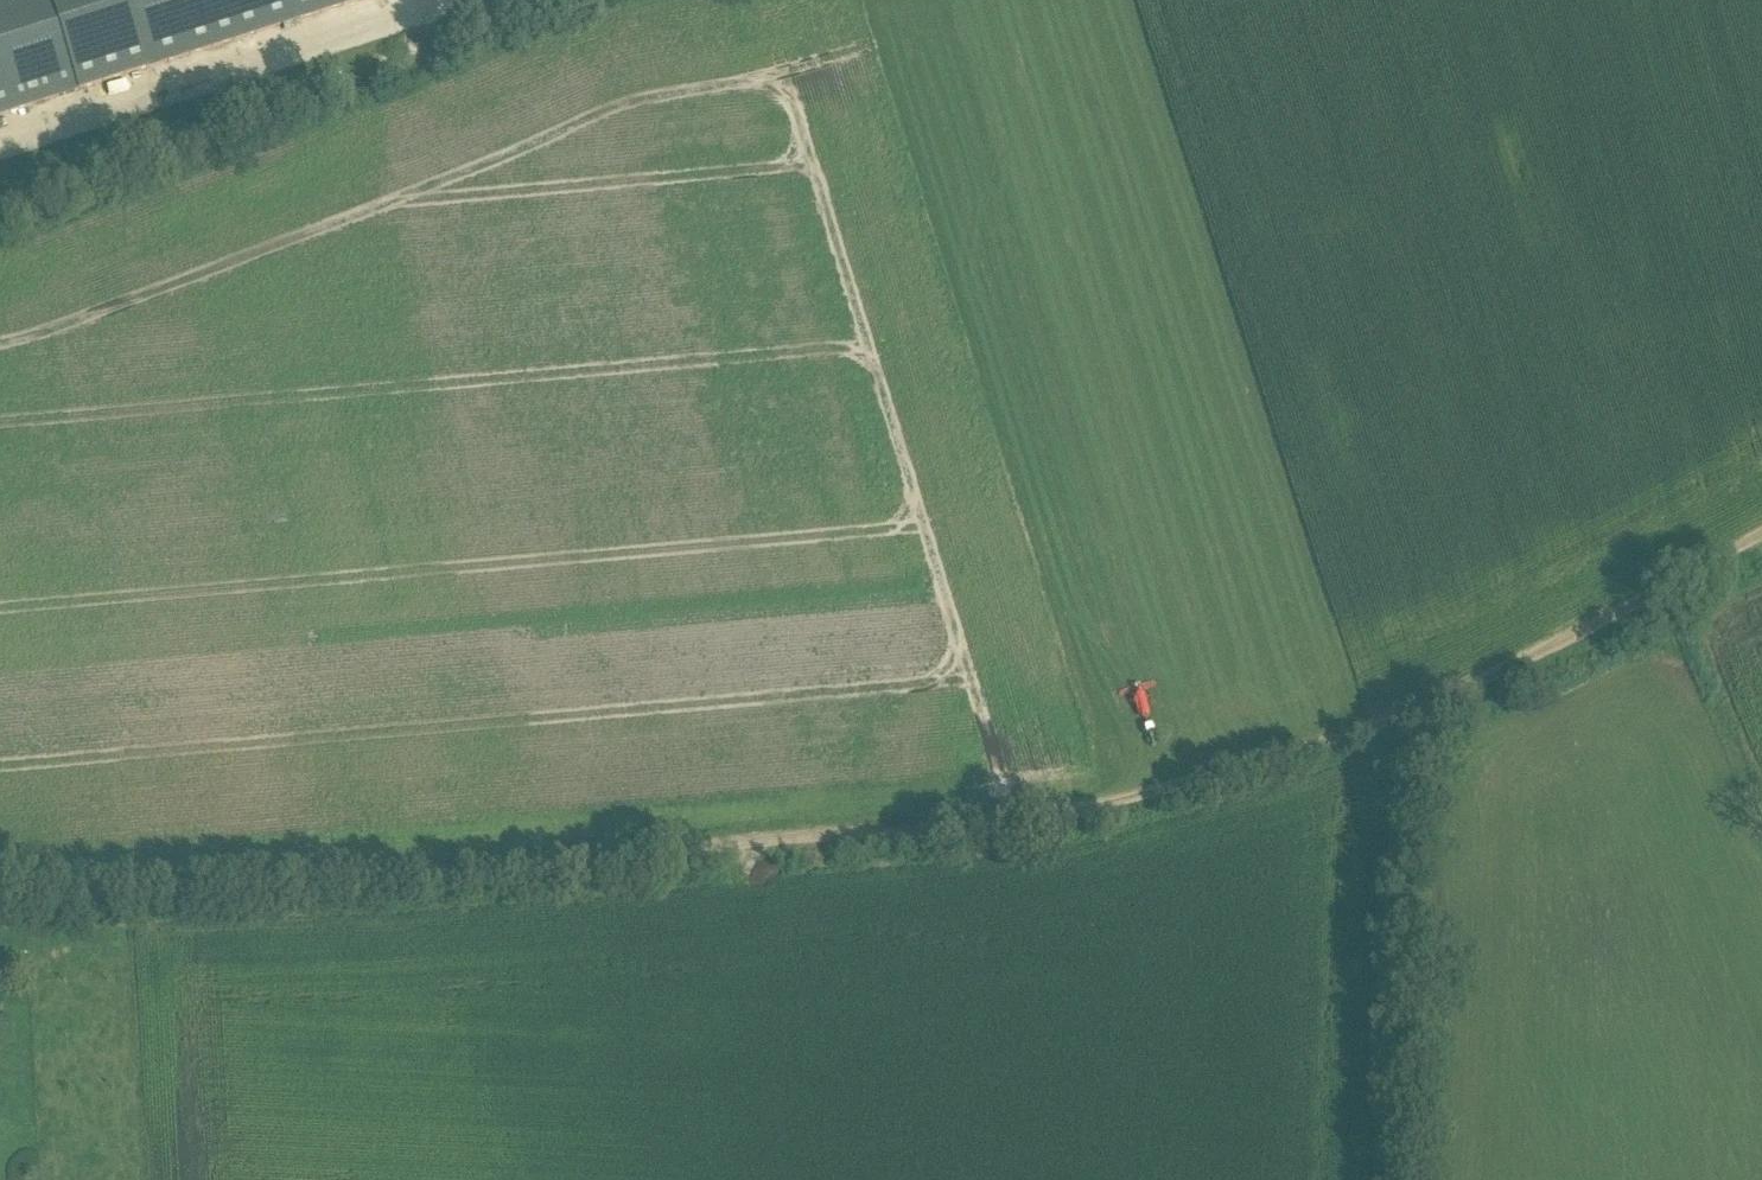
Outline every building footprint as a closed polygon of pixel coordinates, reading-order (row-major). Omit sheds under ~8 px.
[(367,0),(0,0),(0,118),(367,0)]
